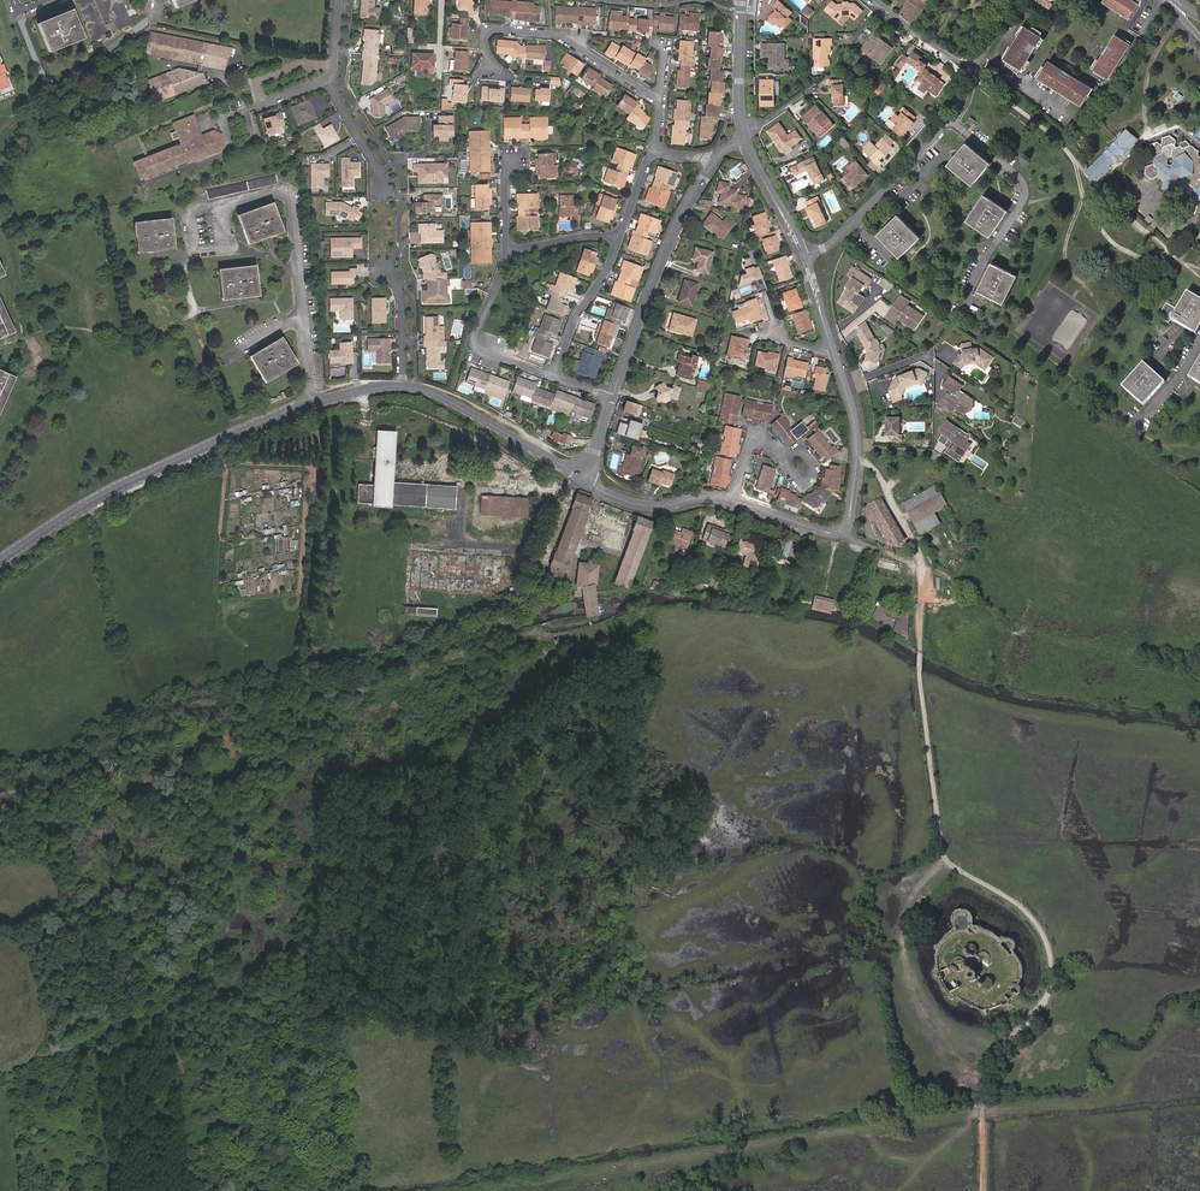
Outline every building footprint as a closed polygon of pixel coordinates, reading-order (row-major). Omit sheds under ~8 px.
[(360,17),(373,18),(374,7),(375,0),(362,0),(360,17)] [(424,0),(414,0),(414,15),(423,15),(424,0)] [(456,0),(458,3),(458,7),(460,10),(471,10),(471,4),(468,1),(468,0),(456,0)] [(793,11),(780,0),(774,6),(778,9),(775,13),(770,11),(768,14),(770,17),(769,20),(774,24),(776,23),(781,26),(783,24),(786,20),(789,17),(793,11)] [(832,0),(825,8),(835,17),(840,13),(843,15),(851,15),(855,19),(863,11),(855,3),(837,4),(832,0)] [(899,14),(914,27),(929,0),(907,0),(899,14)] [(1038,7),(1045,11),(1050,4),(1044,0),(1042,0),(1038,7)] [(1128,0),(1102,0),(1101,1),(1126,17),(1134,4),(1128,0)] [(511,10),(512,3),(490,1),(489,13),(497,13),(505,14),(505,17),(511,17),(511,10)] [(517,2),(512,2),(512,3),(511,10),(516,10),(516,19),(524,20),(534,21),(535,9),(534,9),(534,6),(533,6),(533,4),(528,3),(528,5),(517,4),(517,2)] [(803,12),(807,15),(812,10),(808,6),(803,12)] [(562,21),(576,23),(578,9),(556,7),(554,20),(562,21)] [(595,9),(578,7),(578,9),(576,23),(576,24),(581,24),(582,23),(588,23),(594,24),(595,9)] [(807,15),(811,18),(815,13),(812,10),(807,15)] [(72,11),(40,24),(50,50),(82,38),(72,11)] [(684,12),(678,12),(677,28),(688,29),(688,27),(690,27),(690,29),(698,30),(699,16),(684,15),(684,12)] [(627,18),(628,15),(616,14),(613,14),(609,14),(608,14),(607,27),(627,28),(627,18)] [(664,15),(659,15),(658,24),(658,29),(672,30),(673,16),(664,15)] [(468,18),(459,17),(459,24),(452,23),(451,28),(451,33),(450,39),(461,39),(462,20),(467,21),(468,18)] [(789,17),(786,20),(783,24),(787,27),(792,20),(789,17)] [(647,20),(627,18),(627,28),(626,30),(634,31),(634,29),(636,29),(636,31),(646,32),(646,29),(647,20)] [(1031,29),(1023,23),(1017,32),(1020,34),(1012,46),(1009,43),(1001,53),(1006,57),(1005,59),(1018,69),(1019,66),(1023,69),(1029,61),(1025,58),(1030,52),(1025,48),(1029,42),(1037,48),(1044,39),(1039,36),(1042,32),(1034,26),(1031,29)] [(364,29),(363,53),(364,53),(377,54),(378,38),(377,38),(377,30),(364,29)] [(720,45),(721,36),(721,31),(708,29),(707,44),(710,44),(720,45)] [(232,49),(149,32),(145,54),(172,59),(174,57),(182,59),(182,61),(224,69),(226,57),(231,55),(232,49)] [(893,48),(874,34),(862,50),(881,65),(893,48)] [(1093,70),(1092,72),(1102,79),(1105,75),(1107,77),(1130,43),(1122,38),(1121,40),(1114,36),(1108,47),(1112,50),(1114,51),(1109,60),(1107,59),(1102,56),(1099,61),(1095,59),(1089,68),(1090,68),(1093,70)] [(522,57),(524,58),(525,46),(519,45),(515,41),(512,41),(512,42),(509,42),(510,41),(496,39),(495,52),(509,54),(513,58),(519,54),(522,57)] [(693,59),(691,59),(691,49),(692,40),(680,39),(678,59),(680,59),(680,63),(690,64),(693,64),(693,59)] [(824,51),(829,51),(829,45),(831,45),(832,40),(814,39),(814,58),(815,60),(815,66),(827,66),(827,60),(827,55),(824,51)] [(607,54),(614,44),(611,42),(604,53),(607,54)] [(785,67),(785,59),(785,43),(763,43),(762,55),(770,55),(772,55),(772,59),(770,61),(770,67),(785,67)] [(629,64),(635,54),(621,46),(620,48),(614,44),(607,54),(614,58),(615,57),(624,63),(624,61),(629,64)] [(710,44),(709,56),(718,57),(721,57),(721,50),(723,50),(723,45),(722,45),(720,45),(710,44)] [(535,46),(525,45),(525,46),(524,58),(544,59),(545,47),(535,46)] [(466,46),(455,46),(454,51),(456,51),(455,60),(455,69),(466,70),(467,61),(467,52),(466,52),(466,46)] [(923,64),(925,61),(922,59),(912,52),(908,59),(902,55),(894,64),(901,69),(906,62),(909,64),(921,73),(924,69),(926,66),(923,64)] [(376,81),(378,54),(377,54),(364,53),(363,79),(366,84),(371,85),(376,81)] [(561,66),(575,74),(581,64),(576,61),(575,62),(570,59),(571,57),(564,53),(559,61),(563,63),(561,66)] [(629,64),(628,66),(633,68),(634,67),(638,70),(637,72),(641,75),(640,76),(644,79),(651,68),(650,66),(644,61),(645,59),(636,53),(635,54),(629,64)] [(420,70),(422,70),(422,55),(412,55),(411,72),(420,72),(420,70)] [(422,55),(422,70),(432,70),(433,56),(422,55)] [(707,56),(707,67),(710,68),(720,68),(720,64),(718,63),(718,57),(709,56),(707,56)] [(13,91),(0,59),(0,97),(13,91)] [(1042,65),(1040,64),(1033,74),(1039,79),(1038,80),(1045,85),(1047,82),(1053,87),(1052,87),(1063,94),(1063,93),(1069,97),(1068,98),(1078,104),(1084,94),(1086,95),(1090,89),(1077,80),(1076,82),(1073,80),(1067,76),(1063,82),(1055,77),(1059,71),(1052,67),(1054,65),(1046,60),(1044,63),(1042,65)] [(680,63),(679,68),(679,71),(677,71),(675,85),(688,86),(690,64),(680,63)] [(593,87),(600,76),(593,71),(587,68),(581,78),(593,87)] [(710,91),(724,92),(724,88),(722,87),(722,81),(721,81),(721,73),(723,73),(723,69),(720,68),(710,68),(709,79),(708,85),(710,85),(710,91)] [(929,72),(924,69),(921,73),(916,80),(921,83),(917,89),(924,94),(927,90),(936,97),(944,85),(939,81),(928,73),(929,72)] [(145,82),(153,102),(205,81),(202,72),(194,75),(193,71),(180,70),(178,70),(176,70),(175,70),(173,71),(172,71),(145,82)] [(398,81),(406,76),(403,73),(395,77),(398,81)] [(593,87),(592,89),(597,92),(598,91),(606,95),(612,87),(603,81),(604,79),(600,76),(593,87)] [(558,78),(550,77),(549,84),(560,85),(559,81),(558,78)] [(454,102),(459,102),(460,80),(450,79),(450,86),(454,86),(454,102)] [(762,94),(760,94),(760,104),(773,104),(773,79),(760,79),(760,90),(762,91),(762,94)] [(844,94),(844,84),(840,84),(840,80),(830,79),(830,84),(831,84),(832,96),(833,96),(833,106),(844,106),(844,94)] [(869,86),(873,89),(873,88),(879,82),(875,79),(869,86)] [(460,80),(459,102),(466,103),(467,86),(463,85),(463,80),(460,80)] [(873,88),(879,93),(886,86),(880,81),(873,88)] [(503,105),(503,101),(504,88),(483,86),(482,99),(494,100),(494,105),(503,105)] [(509,100),(529,101),(530,89),(511,87),(509,100)] [(539,90),(535,89),(533,100),(549,101),(550,89),(543,88),(539,88),(539,90)] [(388,89),(370,99),(373,103),(373,115),(376,117),(383,116),(385,113),(385,105),(394,99),(388,89)] [(720,103),(720,97),(723,97),(724,92),(710,91),(708,91),(707,103),(718,103),(720,103)] [(1174,97),(1179,101),(1182,96),(1177,92),(1174,97)] [(629,114),(636,104),(628,99),(623,95),(616,105),(629,114)] [(451,108),(451,104),(445,103),(446,98),(441,98),(441,107),(451,108)] [(674,114),(673,119),(675,120),(688,120),(690,99),(677,98),(676,108),(676,114),(674,114)] [(310,101),(293,106),(299,123),(315,118),(310,101)] [(717,111),(718,103),(707,103),(706,103),(705,115),(717,115),(717,111)] [(629,114),(626,119),(636,126),(637,124),(642,128),(648,119),(647,117),(643,114),(641,114),(642,112),(643,111),(639,109),(640,107),(636,104),(629,114)] [(821,114),(822,113),(816,106),(802,118),(807,125),(809,123),(817,133),(815,134),(819,138),(833,126),(830,122),(829,123),(821,114)] [(906,111),(902,115),(899,119),(896,116),(891,122),(897,127),(893,131),(903,140),(907,135),(906,134),(914,125),(912,124),(916,120),(906,111)] [(276,117),(265,120),(269,134),(275,133),(280,129),(279,126),(284,124),(282,113),(276,115),(276,117)] [(830,122),(822,113),(821,114),(829,123),(830,122)] [(451,114),(437,114),(437,123),(432,123),(432,134),(438,134),(440,136),(444,136),(446,134),(452,133),(451,114)] [(717,121),(717,115),(705,115),(701,114),(700,138),(711,138),(711,132),(710,132),(711,130),(712,130),(713,121),(717,121)] [(196,137),(198,136),(190,116),(187,117),(196,137)] [(217,151),(219,148),(221,143),(218,134),(211,131),(198,136),(196,137),(187,117),(172,123),(173,126),(171,127),(173,131),(175,130),(177,136),(175,137),(175,138),(177,141),(179,141),(180,143),(178,144),(133,162),(135,165),(133,166),(138,179),(141,178),(140,176),(146,174),(147,175),(152,174),(151,172),(156,170),(157,172),(162,170),(161,168),(166,166),(167,168),(172,166),(172,164),(177,162),(177,164),(182,162),(181,160),(187,158),(187,160),(192,158),(191,156),(197,154),(197,156),(201,154),(202,156),(217,151)] [(404,118),(386,129),(391,137),(400,131),(403,135),(409,131),(417,131),(419,129),(419,118),(404,118)] [(525,138),(525,125),(521,125),(521,118),(504,118),(504,138),(517,138),(525,138)] [(530,125),(525,125),(525,138),(533,138),(547,137),(547,118),(530,118),(530,125)] [(688,126),(688,120),(675,120),(675,125),(673,125),(672,136),(674,136),(674,142),(684,143),(685,126),(688,126)] [(779,140),(777,142),(777,144),(782,152),(800,138),(794,130),(787,135),(778,123),(767,131),(772,138),(775,138),(777,137),(779,140)] [(809,123),(807,125),(815,134),(817,133),(809,123)] [(323,127),(316,130),(325,146),(340,138),(331,124),(324,128),(323,127)] [(843,125),(839,129),(843,134),(847,129),(843,125)] [(1137,139),(1126,129),(1086,171),(1096,182),(1137,139)] [(173,131),(167,133),(170,140),(175,138),(175,137),(173,131)] [(473,152),(491,152),(491,147),(490,147),(487,147),(487,141),(489,141),(489,132),(470,132),(470,138),(473,138),(473,152)] [(894,143),(885,135),(881,139),(890,149),(894,143)] [(842,136),(837,142),(843,148),(848,143),(842,136)] [(873,147),(871,145),(866,150),(865,150),(863,153),(870,160),(870,161),(876,167),(879,164),(877,161),(876,160),(881,154),(882,155),(883,156),(890,149),(881,139),(873,147)] [(1197,155),(1198,152),(1191,146),(1189,146),(1189,144),(1186,141),(1180,143),(1180,146),(1175,148),(1171,144),(1163,148),(1162,155),(1155,157),(1154,164),(1159,168),(1158,176),(1163,181),(1162,188),(1167,193),(1174,190),(1176,183),(1185,179),(1194,188),(1193,196),(1199,201),(1199,200),(1199,158),(1197,155)] [(972,185),(990,164),(966,144),(948,165),(972,185)] [(617,167),(628,171),(629,167),(632,161),(634,162),(636,155),(617,148),(612,161),(618,164),(617,167)] [(223,151),(198,159),(200,165),(225,157),(223,151)] [(491,156),(491,152),(473,152),(473,166),(470,165),(470,172),(490,172),(490,161),(487,161),(487,156),(490,156),(491,156)] [(536,167),(551,165),(551,154),(538,154),(539,158),(539,162),(535,162),(536,167)] [(349,158),(342,158),(342,186),(353,186),(353,176),(359,176),(359,163),(349,163),(349,158)] [(807,170),(811,179),(814,178),(816,183),(824,180),(815,161),(810,163),(808,159),(790,166),(792,172),(800,169),(802,172),(807,170)] [(856,183),(857,184),(866,176),(854,162),(846,170),(849,174),(842,179),(849,188),(856,183)] [(330,164),(312,164),(312,186),(324,186),(324,176),(329,176),(330,164)] [(415,171),(418,171),(420,171),(421,183),(436,182),(436,177),(443,177),(448,177),(447,164),(415,165),(415,171)] [(552,178),(551,165),(536,167),(536,171),(539,171),(540,175),(540,178),(552,178)] [(653,184),(664,188),(665,185),(671,187),(672,187),(677,173),(658,166),(655,173),(657,174),(656,177),(653,184)] [(625,179),(628,171),(617,167),(615,171),(608,168),(603,182),(623,189),(625,182),(624,181),(625,179)] [(279,175),(206,191),(208,199),(281,183),(279,175)] [(721,194),(719,203),(742,209),(744,197),(736,195),(737,192),(728,190),(729,184),(719,182),(716,193),(721,194)] [(662,192),(664,188),(653,184),(652,188),(649,194),(647,193),(645,200),(664,208),(669,194),(668,194),(662,192)] [(475,197),(492,197),(491,193),(488,193),(488,189),(488,185),(475,185),(475,197)] [(604,195),(616,200),(617,195),(606,191),(604,195)] [(414,203),(415,212),(433,212),(433,205),(443,205),(442,194),(424,195),(424,202),(414,203)] [(519,205),(519,212),(530,212),(530,208),(537,208),(537,194),(517,194),(517,202),(519,202),(519,205)] [(600,207),(604,195),(600,194),(595,205),(600,207)] [(604,195),(600,207),(614,212),(616,208),(613,207),(615,203),(616,200),(604,195)] [(990,236),(1007,211),(984,195),(967,221),(990,236)] [(566,215),(574,215),(578,215),(578,204),(574,204),(573,196),(559,196),(560,216),(566,217),(566,215)] [(805,207),(810,218),(812,218),(815,226),(825,222),(817,202),(819,201),(817,196),(804,201),(806,206),(805,207)] [(492,201),(492,197),(475,197),(476,209),(488,209),(488,205),(488,201),(492,201)] [(342,202),(326,203),(327,215),(338,215),(345,219),(346,217),(351,220),(358,208),(353,205),(351,208),(342,202)] [(272,205),(240,216),(249,242),(267,236),(281,231),(272,205)] [(614,212),(600,207),(596,218),(607,222),(609,219),(610,215),(613,216),(614,212)] [(530,212),(519,212),(519,216),(519,224),(517,224),(517,231),(537,231),(537,216),(530,216),(530,212)] [(636,231),(647,235),(648,231),(656,234),(661,221),(641,213),(639,220),(640,221),(639,223),(636,231)] [(710,220),(706,225),(723,238),(735,223),(728,218),(724,222),(711,213),(708,218),(710,220)] [(764,235),(768,233),(767,229),(768,229),(766,224),(766,222),(763,214),(753,217),(752,219),(754,225),(756,232),(755,233),(756,237),(763,235),(764,235)] [(899,257),(920,238),(898,215),(878,235),(899,257)] [(170,220),(136,224),(139,251),(173,247),(170,220)] [(474,243),(492,242),(491,239),(488,239),(488,233),(491,233),(490,222),(471,223),(471,229),(474,229),(474,243)] [(422,224),(422,231),(421,231),(421,242),(443,242),(443,230),(436,230),(435,224),(422,224)] [(645,239),(647,235),(636,231),(631,229),(630,233),(633,234),(635,235),(633,241),(631,240),(628,248),(647,255),(652,241),(645,239)] [(775,236),(773,232),(768,233),(764,235),(763,235),(764,240),(762,240),(767,254),(778,251),(776,246),(773,237),(775,236)] [(356,238),(330,238),(330,248),(333,248),(333,257),(351,256),(351,248),(356,248),(356,238)] [(492,247),(492,242),(474,243),(475,256),(472,256),(472,263),(491,263),(491,253),(488,253),(488,247),(491,247),(492,247)] [(585,248),(581,260),(595,265),(596,261),(594,260),(595,257),(598,251),(593,248),(592,251),(585,248)] [(699,258),(698,261),(696,270),(707,273),(713,253),(696,248),(693,256),(699,258)] [(426,275),(426,280),(429,280),(447,279),(446,273),(441,273),(440,272),(440,270),(437,269),(435,263),(436,261),(434,256),(431,255),(423,258),(421,259),(420,261),(420,262),(426,275)] [(789,279),(782,257),(770,261),(777,283),(789,279)] [(595,265),(581,260),(577,271),(589,275),(590,272),(591,268),(594,269),(595,265)] [(620,278),(630,282),(631,278),(638,280),(643,267),(625,260),(622,267),(623,268),(622,270),(620,278)] [(1003,304),(1017,276),(992,263),(978,292),(1003,304)] [(255,267),(221,270),(223,298),(257,294),(255,267)] [(871,280),(853,267),(848,275),(853,278),(847,287),(848,288),(842,298),(846,301),(845,302),(853,308),(861,296),(858,294),(864,285),(866,287),(871,280)] [(349,271),(331,271),(331,283),(353,283),(353,273),(357,273),(357,268),(349,268),(349,271)] [(572,292),(578,278),(561,272),(556,286),(551,284),(549,289),(561,293),(563,288),(567,290),(572,292)] [(629,286),(630,282),(620,278),(618,282),(616,288),(614,287),(611,294),(630,301),(635,288),(629,286)] [(447,279),(429,280),(429,291),(424,291),(425,303),(450,303),(450,298),(448,298),(447,286),(450,285),(450,279),(447,279)] [(890,292),(894,286),(884,279),(880,285),(890,292)] [(698,284),(685,280),(678,302),(691,306),(698,284)] [(461,289),(469,288),(470,281),(461,281),(461,289)] [(561,293),(549,289),(548,293),(552,295),(547,309),(564,315),(569,301),(564,299),(559,297),(561,293)] [(794,291),(781,295),(786,311),(799,307),(794,291)] [(1199,327),(1199,300),(1187,292),(1177,309),(1166,303),(1158,317),(1169,323),(1171,319),(1196,333),(1199,327)] [(901,296),(886,317),(895,323),(898,318),(901,320),(904,320),(905,319),(917,327),(923,317),(907,305),(910,302),(901,296)] [(386,297),(373,299),(375,323),(389,322),(386,297)] [(352,298),(331,298),(331,310),(341,310),(341,319),(353,318),(352,298)] [(881,311),(887,305),(880,298),(867,311),(876,320),(883,314),(881,311)] [(749,307),(734,312),(738,323),(749,319),(751,318),(752,322),(762,318),(756,299),(748,302),(749,307)] [(733,308),(734,312),(749,307),(748,302),(733,308)] [(625,322),(630,308),(616,303),(614,310),(611,309),(608,308),(604,320),(616,324),(620,325),(621,320),(625,322)] [(13,332),(0,304),(0,338),(13,332)] [(810,330),(804,311),(790,316),(791,319),(793,319),(798,334),(810,330)] [(696,320),(674,313),(669,329),(692,336),(696,320)] [(547,331),(552,333),(556,334),(562,320),(546,315),(540,328),(536,326),(534,331),(545,335),(547,331)] [(428,337),(428,341),(438,341),(440,341),(440,326),(440,317),(428,318),(428,337)] [(904,320),(901,320),(914,330),(917,327),(905,319),(904,320)] [(612,336),(616,324),(604,320),(603,323),(601,327),(599,326),(597,330),(612,336)] [(862,334),(871,330),(866,321),(858,327),(862,334)] [(608,347),(612,336),(597,330),(596,334),(599,335),(597,338),(596,342),(608,347)] [(871,330),(860,335),(868,350),(866,359),(878,363),(881,350),(879,346),(881,343),(878,339),(876,340),(871,330)] [(553,343),(548,341),(544,339),(545,335),(534,331),(533,336),(537,337),(532,351),(548,357),(553,343)] [(741,360),(743,353),(744,348),(746,348),(748,341),(731,337),(727,357),(741,360)] [(389,338),(368,339),(368,350),(376,350),(376,362),(389,362),(389,338)] [(281,339),(251,357),(266,381),(295,362),(281,339)] [(438,346),(438,341),(428,341),(428,357),(431,357),(430,359),(429,360),(429,368),(441,368),(441,362),(441,346),(438,346)] [(525,343),(519,341),(518,343),(518,344),(516,349),(522,351),(525,343)] [(352,343),(341,343),(341,350),(330,351),(331,362),(342,361),(342,359),(352,359),(352,343)] [(959,356),(954,363),(961,368),(965,364),(979,361),(988,366),(993,358),(978,348),(972,349),(971,343),(962,345),(963,355),(959,356)] [(586,346),(584,351),(600,357),(602,358),(606,359),(608,354),(586,346)] [(595,370),(600,357),(584,351),(583,351),(581,355),(582,355),(584,355),(582,361),(580,361),(576,372),(595,378),(598,371),(595,370)] [(774,355),(768,354),(759,352),(756,365),(765,367),(776,370),(779,355),(774,354),(774,355)] [(692,357),(679,354),(677,361),(680,362),(677,373),(690,377),(694,366),(695,366),(698,356),(692,355),(692,357)] [(793,360),(788,358),(784,374),(795,376),(805,379),(808,365),(792,361),(793,360)] [(1189,377),(1199,383),(1199,358),(1189,377)] [(1144,405),(1164,382),(1143,364),(1123,387),(1144,405)] [(476,385),(486,389),(491,375),(487,373),(486,374),(479,372),(480,371),(471,368),(466,382),(476,385)] [(824,392),(827,377),(825,376),(826,371),(815,368),(814,374),(816,375),(813,390),(824,392)] [(895,378),(889,391),(900,396),(903,386),(917,380),(923,383),(928,374),(919,368),(895,378)] [(0,370),(0,406),(14,376),(0,370)] [(491,375),(486,389),(505,396),(510,382),(501,379),(501,380),(494,378),(495,376),(491,375)] [(518,377),(513,391),(522,395),(532,398),(536,387),(537,383),(533,382),(532,383),(526,381),(526,380),(518,377)] [(951,389),(943,401),(954,409),(957,405),(965,411),(973,407),(969,397),(956,388),(959,383),(951,378),(946,385),(951,389)] [(900,396),(889,391),(894,403),(904,400),(902,397),(906,388),(917,383),(921,386),(923,383),(917,380),(903,386),(900,396)] [(698,387),(709,391),(711,384),(700,381),(698,387)] [(655,400),(659,401),(670,396),(669,398),(676,400),(680,388),(673,386),(672,389),(665,387),(663,382),(655,386),(658,392),(655,400)] [(532,398),(531,402),(550,409),(552,404),(555,394),(547,391),(546,392),(540,390),(541,388),(536,387),(532,398)] [(486,389),(485,392),(504,399),(505,396),(486,389)] [(557,390),(555,394),(552,404),(571,411),(576,396),(572,395),(571,397),(565,394),(565,393),(557,390)] [(726,394),(720,420),(722,421),(728,394),(726,394)] [(738,408),(739,402),(740,397),(728,394),(722,421),(735,424),(738,408)] [(580,398),(576,396),(571,411),(590,418),(595,404),(587,401),(586,402),(580,400),(580,398)] [(772,406),(746,400),(745,402),(772,408),(772,406)] [(642,406),(626,401),(623,411),(638,417),(642,406)] [(763,412),(770,413),(772,408),(745,402),(744,409),(743,415),(744,415),(748,416),(753,417),(761,419),(763,412)] [(571,411),(552,404),(550,409),(570,415),(571,411)] [(761,419),(769,421),(770,413),(763,412),(761,419)] [(784,415),(782,416),(788,425),(790,423),(784,415)] [(782,416),(771,424),(774,428),(778,433),(788,446),(799,438),(793,430),(788,425),(782,416)] [(899,417),(885,417),(885,435),(889,435),(888,441),(902,442),(902,435),(899,435),(899,417)] [(619,423),(616,434),(637,441),(643,425),(630,421),(628,426),(619,423)] [(970,438),(947,421),(939,432),(944,435),(940,441),(947,446),(948,444),(952,447),(951,448),(947,453),(955,458),(959,454),(964,457),(971,446),(967,443),(970,438)] [(793,430),(799,438),(817,424),(815,422),(807,428),(802,423),(793,430)] [(737,446),(741,430),(734,428),(728,427),(723,453),(732,455),(735,456),(736,451),(737,446)] [(830,450),(815,429),(813,431),(815,435),(808,440),(820,458),(822,457),(826,461),(836,453),(832,448),(830,450)] [(396,431),(378,430),(374,485),(359,484),(358,502),(373,503),(373,506),(391,507),(391,505),(455,508),(456,486),(393,482),(396,431)] [(558,444),(562,435),(553,431),(551,437),(554,439),(553,442),(558,444)] [(631,455),(642,458),(645,448),(633,445),(631,455)] [(642,458),(627,454),(622,473),(638,477),(642,458)] [(964,457),(959,454),(955,458),(960,462),(964,457)] [(713,484),(725,487),(726,482),(728,476),(729,468),(731,460),(716,457),(714,465),(717,465),(713,484)] [(834,484),(836,484),(837,479),(836,479),(838,467),(829,465),(828,470),(826,470),(823,479),(822,487),(833,490),(834,484)] [(761,482),(758,491),(768,494),(769,490),(776,471),(764,467),(760,482),(761,482)] [(670,488),(674,477),(663,473),(662,476),(652,472),(648,483),(659,487),(660,484),(670,488)] [(935,513),(947,506),(936,485),(903,504),(915,524),(935,513)] [(824,500),(828,493),(819,487),(817,490),(814,495),(810,495),(805,503),(813,508),(814,505),(817,505),(820,500),(824,500)] [(593,495),(580,490),(573,507),(574,507),(557,552),(556,552),(549,573),(562,578),(568,560),(570,560),(589,511),(587,510),(592,498),(593,495)] [(770,504),(775,492),(769,490),(768,494),(765,502),(770,504)] [(792,495),(784,492),(780,502),(794,507),(797,497),(792,495)] [(528,518),(529,499),(482,496),(480,515),(528,518)] [(892,547),(904,540),(881,498),(865,507),(872,521),(876,519),(892,547)] [(800,509),(802,501),(797,499),(794,507),(800,509)] [(921,536),(941,524),(935,513),(915,524),(921,536)] [(654,522),(639,516),(633,530),(634,530),(613,585),(619,588),(620,585),(630,583),(634,573),(654,522)] [(717,531),(718,529),(709,525),(703,540),(725,547),(730,535),(723,533),(717,531)] [(683,533),(673,530),(669,542),(678,545),(687,548),(691,536),(692,532),(684,529),(683,533)] [(764,540),(771,542),(774,534),(766,532),(764,540)] [(752,544),(752,543),(741,539),(738,549),(747,553),(747,555),(744,561),(750,563),(749,567),(755,570),(763,547),(756,544),(755,546),(752,544)] [(790,543),(786,542),(778,540),(773,556),(777,558),(781,557),(785,559),(789,561),(792,562),(798,546),(790,543)] [(663,581),(665,574),(659,573),(661,564),(652,562),(648,578),(663,581)] [(581,587),(583,596),(586,615),(586,616),(598,615),(595,592),(594,585),(596,585),(598,565),(579,563),(577,586),(581,587)] [(845,617),(847,604),(834,601),(834,600),(815,595),(815,597),(798,594),(795,606),(845,617)] [(437,609),(404,607),(403,614),(436,616),(437,609)] [(955,926),(954,928),(945,936),(940,943),(938,945),(937,945),(935,945),(934,946),(933,949),(934,950),(935,951),(937,952),(935,957),(936,968),(934,969),(933,972),(933,975),(934,976),(935,977),(939,979),(946,990),(949,995),(951,997),(949,999),(953,1000),(955,997),(964,1004),(981,1011),(982,1011),(983,1012),(982,1014),(983,1015),(984,1016),(986,1015),(987,1014),(988,1012),(988,1011),(1001,1005),(1004,1007),(1007,1006),(1010,1004),(1010,1001),(1013,998),(1015,995),(1018,997),(1020,994),(1021,991),(1021,988),(1019,986),(1021,981),(1023,973),(1023,968),(1021,964),(1019,959),(1014,952),(1015,950),(1016,945),(1015,942),(1013,939),(1009,937),(1005,939),(1003,936),(1000,938),(992,933),(977,926),(973,925),(973,919),(972,915),(970,913),(967,910),(962,909),(958,910),(955,911),(953,913),(952,916),(951,921),(952,925),(955,926)] [(58,1040),(49,1043),(52,1052),(61,1049),(58,1040)]
